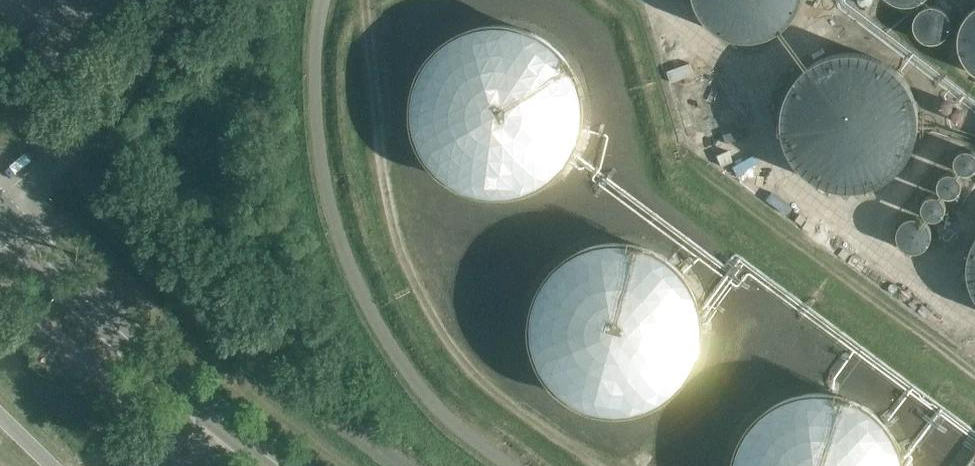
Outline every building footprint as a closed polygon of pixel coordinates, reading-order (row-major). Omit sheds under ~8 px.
[(798,11),(800,8),(801,4),(803,0),(696,0),(696,1),(698,5),(698,7),(700,10),(702,13),(705,18),(708,21),(712,25),(714,27),(717,30),(722,33),(727,35),(731,36),(735,38),(740,39),(744,39),(749,40),(755,39),(759,39),(764,38),(768,36),(772,35),(777,33),(780,31),(784,27),(789,23),(793,19),(796,15),(798,11)] [(935,43),(938,42),(940,41),(942,40),(944,39),(946,38),(947,36),(949,34),(950,32),(950,30),(951,28),(951,26),(951,24),(951,21),(951,18),(950,16),(949,15),(947,13),(946,11),(944,10),(943,8),(940,7),(938,6),(934,6),(932,6),(930,6),(928,6),(926,7),(924,8),(922,9),(920,10),(919,12),(917,14),(916,16),(916,17),(915,19),(914,21),(914,22),(914,24),(914,26),(914,28),(915,29),(915,31),(917,34),(918,36),(920,38),(922,40),(924,41),(927,42),(929,43),(931,43),(935,43)] [(973,9),(971,11),(967,14),(965,17),(963,21),(962,24),(961,27),(960,30),(959,33),(959,35),(958,40),(959,43),(959,44),(959,48),(960,51),(962,55),(964,60),(965,62),(968,66),(972,70),(974,72),(974,7),(973,9)] [(551,175),(556,171),(559,168),(562,164),(565,161),(568,157),(572,151),(574,147),(576,143),(578,139),(579,135),(581,128),(582,123),(583,119),(583,114),(583,110),(583,105),(583,100),(582,96),(582,94),(581,89),(580,85),(578,80),(576,76),(574,72),(572,68),(570,64),(569,62),(566,58),(563,54),(562,53),(557,48),(553,45),(550,42),(546,39),(542,37),(536,33),(532,31),(527,30),(523,28),(518,27),(514,26),(509,26),(505,25),(500,25),(493,25),(488,26),(484,26),(479,27),(475,29),(471,30),(466,32),(462,34),(458,36),(454,38),(448,42),(445,45),(441,48),(438,52),(435,55),(432,59),(429,63),(427,67),(424,73),(422,77),(420,81),(419,86),(418,90),(416,97),(416,104),(416,111),(416,118),(417,122),(417,125),(418,127),(419,131),(421,138),(422,142),(424,146),(428,152),(432,158),(436,164),(441,169),(446,173),(449,176),(451,178),(457,181),(461,183),(468,186),(474,189),(479,190),(483,191),(490,192),(497,193),(504,193),(508,192),(515,191),(522,190),(529,187),(535,185),(541,181),(547,178),(551,175)] [(918,123),(918,119),(918,115),(918,113),(917,111),(917,107),(916,103),(915,101),(914,99),(913,95),(910,89),(908,85),(906,82),(902,77),(898,72),(893,68),(890,66),(886,63),(881,60),(875,58),(869,56),(863,54),(857,53),(851,53),(847,53),(842,53),(836,54),(830,56),(824,58),(819,61),(817,62),(813,64),(808,67),(803,72),(800,75),(798,78),(794,83),(791,88),(789,92),(788,94),(786,97),(785,101),(783,107),(783,110),(783,114),(782,120),(782,124),(783,128),(783,130),(783,134),(784,138),(785,140),(786,142),(787,146),(789,150),(791,154),(792,156),(794,159),(796,163),(798,164),(802,169),(803,170),(806,173),(810,176),(813,178),(819,181),(824,184),(830,186),(836,188),(842,189),(847,189),(851,189),(857,189),(861,188),(865,187),(871,186),(877,183),(881,182),(883,181),(888,177),(891,175),(895,172),(899,168),(901,167),(903,163),(906,160),(908,157),(910,153),(911,151),(912,149),(914,145),(914,143),(916,139),(916,137),(917,133),(918,129),(918,127),(918,123)] [(943,111),(945,112),(946,112),(948,112),(950,112),(951,111),(952,110),(953,108),(953,106),(953,105),(953,104),(952,103),(951,102),(950,101),(949,100),(948,100),(946,100),(944,101),(943,102),(942,103),(941,104),(941,105),(941,106),(941,107),(941,108),(942,109),(942,110),(943,111)] [(957,121),(958,121),(960,121),(962,120),(963,120),(964,118),(965,117),(965,115),(965,114),(964,112),(964,111),(962,110),(961,109),(960,109),(959,108),(958,108),(956,109),(954,110),(953,111),(953,112),(952,113),(952,114),(952,115),(952,116),(953,117),(953,118),(954,119),(955,120),(957,121)] [(974,150),(972,149),(969,148),(967,147),(965,147),(962,147),(959,148),(957,149),(955,150),(953,152),(951,155),(950,156),(949,158),(949,159),(948,161),(948,162),(948,164),(948,166),(948,168),(949,170),(949,171),(950,172),(951,173),(952,175),(953,177),(956,178),(958,180),(961,181),(963,181),(966,181),(969,181),(972,180),(973,179),(974,178),(974,150)] [(941,181),(939,181),(937,182),(935,182),(933,183),(931,184),(929,187),(927,188),(926,190),(925,192),(925,194),(924,196),(924,198),(924,200),(924,202),(925,204),(926,206),(927,208),(928,210),(930,211),(931,212),(933,213),(935,214),(938,215),(940,215),(942,215),(945,215),(947,214),(950,213),(953,211),(954,210),(955,208),(957,206),(957,204),(958,202),(958,200),(958,199),(958,197),(958,195),(958,193),(957,192),(956,190),(955,188),(953,186),(952,184),(950,183),(948,182),(945,181),(943,181),(941,181)] [(912,217),(910,217),(908,218),(906,219),(904,220),(903,221),(901,223),(899,225),(898,227),(898,229),(897,232),(897,234),(897,236),(897,238),(898,240),(898,242),(899,244),(901,245),(902,247),(904,248),(905,249),(907,250),(909,251),(912,251),(914,251),(916,251),(918,251),(920,250),(922,249),(924,248),(926,247),(927,245),(929,243),(930,241),(931,238),(931,236),(931,234),(931,232),(931,230),(929,227),(928,225),(927,223),(926,222),(924,220),(922,219),(920,218),(918,217),(916,217),(912,217)] [(973,241),(972,244),(970,248),(970,250),(969,253),(968,257),(967,261),(967,263),(967,266),(967,270),(967,272),(967,276),(968,279),(969,283),(970,287),(971,290),(974,295),(974,297),(974,238),(973,241)] [(687,280),(684,276),(681,272),(676,267),(673,264),(670,261),(664,257),(658,253),(652,250),(648,248),(643,247),(639,245),(632,244),(625,243),(618,243),(611,243),(605,244),(598,245),(591,247),(585,249),(578,252),(572,256),(567,260),(561,264),(556,269),(555,271),(552,274),(549,278),(548,280),(547,282),(544,286),(542,290),(541,292),(540,294),(538,298),(537,303),(536,305),(536,307),(535,312),(535,314),(534,318),(534,325),(534,332),(534,337),(535,339),(535,344),(536,348),(538,353),(539,357),(541,361),(543,365),(545,369),(548,373),(550,377),(553,381),(556,384),(560,387),(563,390),(567,393),(570,396),(574,399),(578,401),(582,403),(587,405),(591,406),(598,408),(602,409),(607,410),(611,410),(616,410),(621,410),(625,410),(630,410),(637,408),(641,407),(645,406),(650,404),(654,402),(658,400),(662,398),(666,395),(671,391),(675,388),(678,385),(681,381),(684,378),(687,373),(690,370),(692,366),(695,359),(696,355),(697,353),(699,348),(700,344),(700,339),(701,335),(701,330),(701,325),(701,321),(701,316),(700,312),(699,307),(698,303),(697,300),(696,296),(694,292),(692,288),(690,284),(687,280)] [(901,458),(900,453),(899,449),(898,447),(896,443),(895,441),(893,437),(891,433),(888,429),(884,423),(881,420),(878,417),(874,413),(871,411),(865,407),(859,403),(853,400),(848,398),(844,397),(837,395),(831,394),(824,393),(819,393),(814,393),(808,394),(801,396),(794,397),(788,400),(783,402),(779,404),(773,407),(770,410),(766,413),(761,418),(758,421),(755,424),(752,428),(749,432),(747,436),(746,438),(744,442),(742,446),(740,453),(738,457),(737,462),(737,464),(737,465),(903,465),(902,462),(901,458)] [(129,451),(118,465),(150,465),(129,451)]
